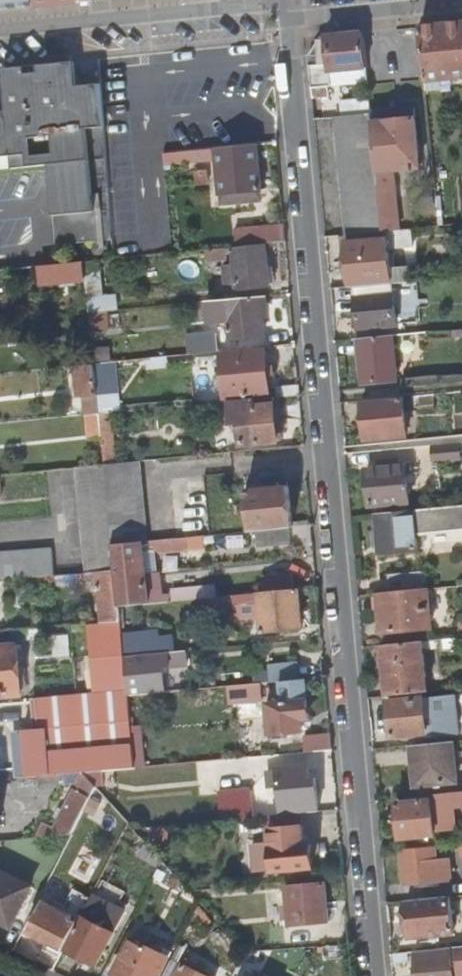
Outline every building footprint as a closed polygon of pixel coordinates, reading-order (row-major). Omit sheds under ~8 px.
[(34,6),(33,0),(0,0),(0,9),(34,6)] [(424,80),(461,77),(461,22),(419,27),(424,80)] [(324,86),(368,81),(363,32),(319,37),(307,55),(311,98),(324,96),(324,86)] [(74,61),(4,68),(8,112),(0,112),(0,170),(26,167),(49,165),(53,214),(56,246),(109,242),(102,128),(99,87),(76,88),(74,61)] [(382,231),(371,112),(369,96),(339,98),(341,114),(332,115),(343,236),(382,231)] [(382,231),(398,230),(392,170),(419,169),(413,109),(371,112),(382,231)] [(241,190),(253,190),(258,189),(255,145),(215,149),(221,205),(242,203),(241,190)] [(210,161),(209,150),(191,151),(192,162),(210,161)] [(254,202),(253,190),(241,190),(242,203),(254,202)] [(264,245),(284,243),(283,226),(233,230),(234,247),(264,245)] [(390,282),(409,281),(408,266),(388,267),(386,247),(409,244),(408,229),(398,230),(382,231),(343,236),(338,236),(340,260),(345,260),(348,286),(353,286),(390,282)] [(234,247),(233,248),(234,264),(225,265),(226,286),(236,285),(236,288),(268,285),(264,245),(234,247)] [(106,313),(113,313),(111,294),(97,295),(94,261),(82,263),(84,282),(87,315),(106,313)] [(42,285),(84,282),(82,263),(57,265),(41,267),(42,285)] [(393,315),(393,310),(390,282),(353,286),(357,326),(394,323),(393,315)] [(259,297),(206,303),(207,324),(229,322),(230,336),(262,333),(259,297)] [(87,315),(89,334),(108,333),(106,313),(87,315)] [(216,332),(186,335),(188,352),(217,349),(216,332)] [(390,335),(356,338),(360,383),(394,381),(390,335)] [(262,353),(221,356),(225,399),(266,395),(262,353)] [(105,355),(91,355),(92,364),(105,363),(106,363),(105,355)] [(95,388),(107,387),(105,363),(92,364),(95,388)] [(78,395),(96,394),(95,388),(92,364),(75,366),(78,395)] [(109,414),(107,387),(95,388),(96,394),(98,415),(109,414)] [(402,396),(360,400),(363,439),(405,436),(402,396)] [(278,442),(274,397),(230,402),(232,425),(239,426),(241,431),(241,445),(278,442)] [(106,428),(111,428),(109,414),(98,415),(100,438),(106,438),(106,428)] [(98,415),(85,416),(87,441),(100,440),(98,415)] [(114,465),(111,428),(106,428),(106,438),(100,438),(100,439),(103,466),(114,465)] [(459,461),(458,446),(431,448),(433,463),(459,461)] [(377,461),(378,468),(394,467),(394,460),(377,461)] [(146,544),(139,462),(114,465),(103,466),(112,547),(146,544)] [(378,468),(365,470),(368,507),(406,503),(405,483),(411,483),(409,465),(394,467),(378,468)] [(75,469),(85,575),(87,575),(114,573),(112,547),(103,466),(75,469)] [(247,493),(251,533),(256,532),(289,529),(290,528),(287,490),(247,493)] [(374,515),(377,555),(414,551),(413,536),(461,531),(461,506),(374,515)] [(290,544),(289,529),(256,532),(257,547),(290,544)] [(187,539),(188,550),(204,548),(204,538),(187,539)] [(155,553),(188,550),(187,539),(146,544),(112,547),(114,573),(115,578),(147,575),(145,554),(155,553)] [(56,577),(54,550),(0,553),(0,581),(56,577)] [(156,574),(155,553),(145,554),(147,575),(156,574)] [(388,575),(389,593),(424,589),(423,572),(388,575)] [(118,609),(115,578),(114,573),(87,575),(87,580),(96,580),(100,624),(120,623),(118,609)] [(163,605),(162,595),(161,574),(156,574),(147,575),(150,606),(163,605)] [(150,606),(147,575),(115,578),(118,609),(150,606)] [(265,594),(296,591),(294,576),(264,579),(265,594)] [(214,589),(203,590),(204,600),(213,600),(215,599),(214,589)] [(429,627),(427,589),(424,589),(389,593),(376,594),(380,632),(429,627)] [(204,600),(203,590),(173,593),(173,603),(204,600)] [(265,594),(258,595),(262,635),(303,631),(299,591),(296,591),(265,594)] [(221,599),(222,607),(222,610),(237,609),(236,597),(221,599)] [(214,608),(222,607),(221,599),(215,599),(213,600),(214,608)] [(37,730),(40,778),(87,773),(135,769),(133,748),(131,729),(128,696),(123,657),(121,637),(120,623),(100,624),(75,626),(75,633),(88,633),(95,695),(51,699),(53,729),(37,730)] [(54,627),(41,629),(41,636),(55,635),(54,627)] [(158,654),(157,638),(156,634),(121,637),(123,657),(158,654)] [(174,637),(157,638),(158,654),(167,653),(175,652),(174,637)] [(421,638),(380,643),(385,696),(390,696),(419,693),(426,692),(421,638)] [(19,693),(16,644),(0,645),(0,695),(19,693)] [(168,668),(167,653),(158,654),(123,657),(128,696),(163,693),(161,669),(168,668)] [(269,684),(306,680),(305,665),(268,668),(269,684)] [(262,700),(261,684),(235,687),(237,702),(262,700)] [(419,697),(419,693),(390,696),(390,701),(386,701),(388,736),(423,733),(423,729),(431,729),(428,696),(419,697)] [(308,700),(267,704),(270,735),(302,732),(301,720),(310,719),(308,700)] [(131,729),(133,748),(141,747),(139,728),(131,729)] [(304,739),(304,754),(332,751),(330,736),(304,739)] [(453,782),(450,742),(410,746),(415,785),(453,782)] [(269,764),(268,757),(249,759),(250,766),(269,764)] [(300,814),(317,812),(314,778),(309,778),(308,766),(266,770),(267,783),(273,783),(273,788),(280,788),(282,815),(300,814)] [(48,823),(40,838),(72,835),(91,800),(76,792),(57,827),(48,823)] [(219,821),(253,818),(250,795),(218,799),(219,821)] [(430,801),(397,804),(399,838),(433,835),(430,801)] [(282,815),(268,817),(274,871),(313,867),(311,844),(304,844),(300,814),(282,815)] [(159,834),(159,827),(135,829),(141,836),(159,834)] [(410,882),(436,880),(436,879),(446,879),(445,859),(434,859),(433,847),(399,850),(402,883),(410,882)] [(11,922),(30,883),(0,868),(0,916),(11,922)] [(325,885),(288,888),(290,926),(322,924),(321,904),(327,903),(325,885)] [(451,933),(449,897),(406,901),(408,936),(451,933)] [(44,950),(60,958),(79,922),(45,905),(30,931),(49,941),(44,950)] [(114,934),(85,918),(68,950),(98,966),(114,934)] [(133,938),(115,973),(121,975),(160,975),(172,952),(166,948),(163,954),(133,938)] [(414,951),(417,975),(450,975),(450,974),(461,973),(461,946),(414,951)] [(164,975),(209,975),(183,962),(181,965),(172,960),(164,975)]
